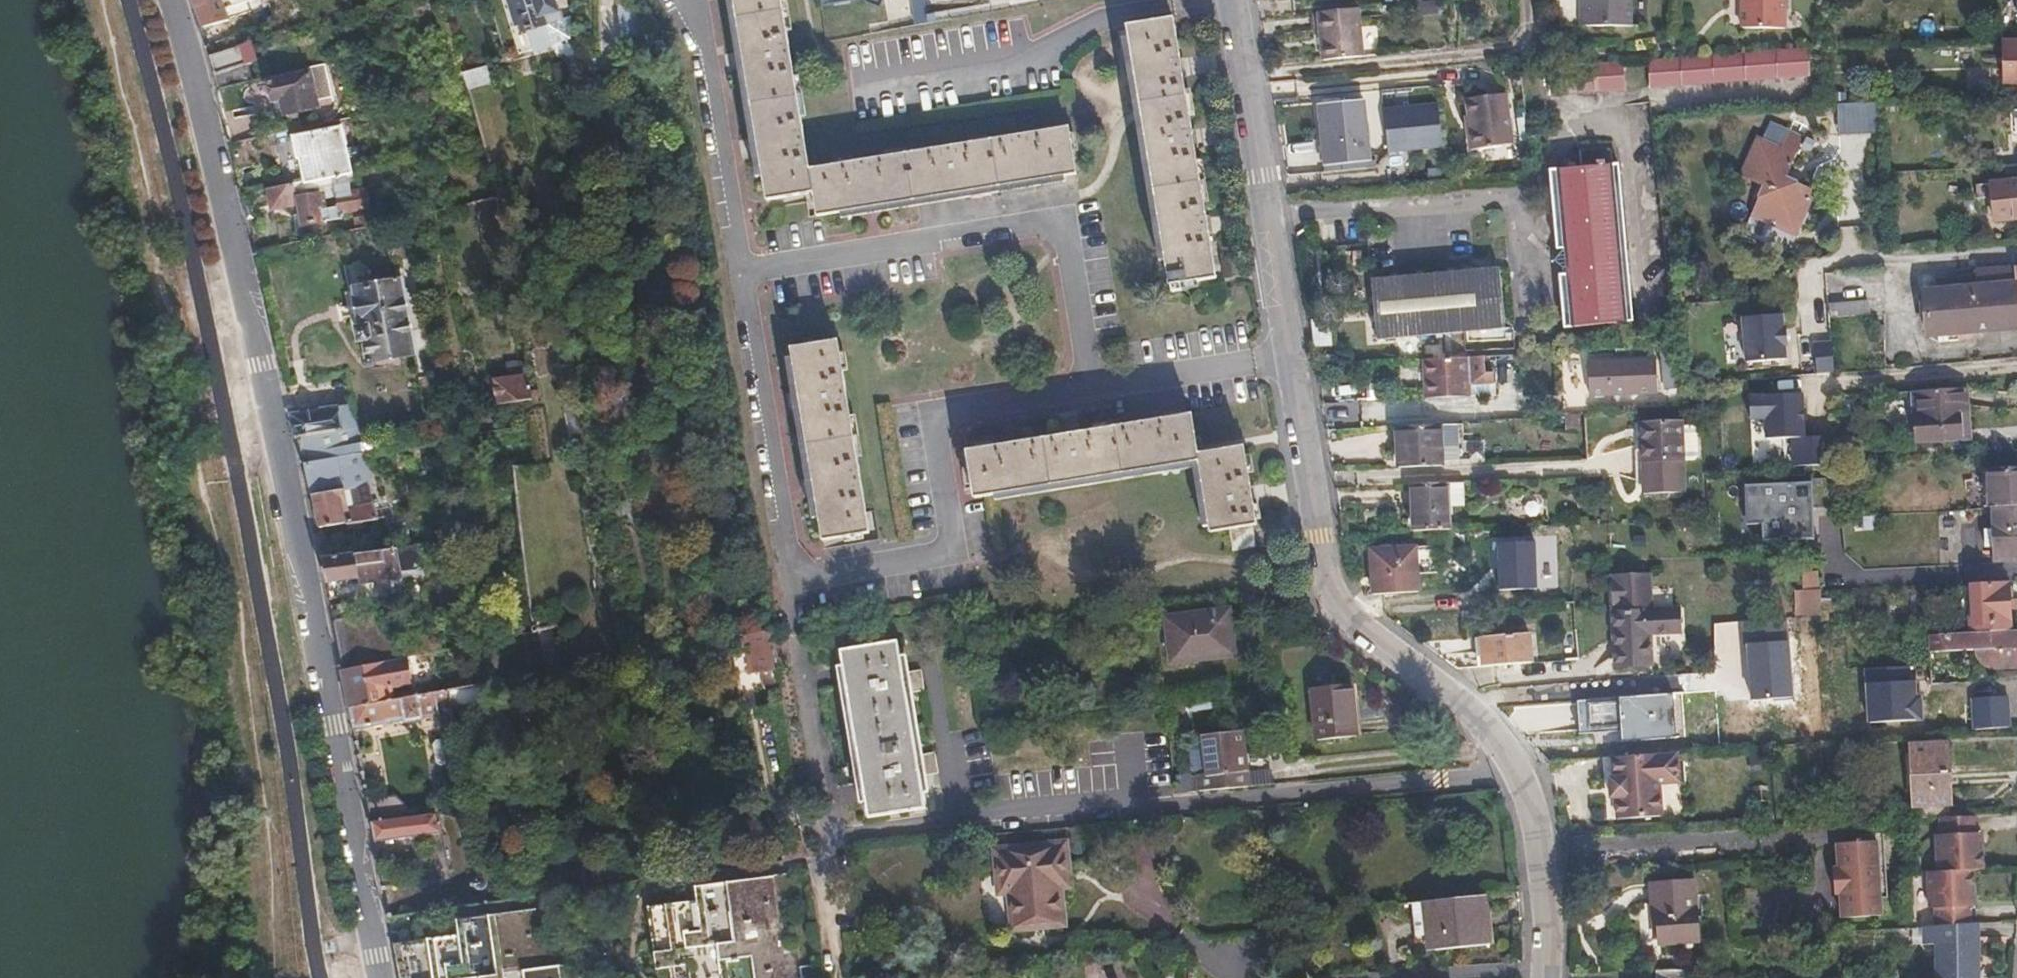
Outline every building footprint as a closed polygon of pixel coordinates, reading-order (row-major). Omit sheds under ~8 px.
[(225,0),(196,0),(205,26),(230,18),(225,0)] [(565,0),(517,0),(524,29),(530,28),(536,49),(565,41),(569,34),(561,5),(565,0)] [(788,13),(786,0),(738,0),(756,115),(770,199),(816,192),(821,216),(1080,173),(1073,126),(813,169),(788,13)] [(1576,27),(1582,27),(1630,25),(1630,0),(1575,0),(1576,27)] [(1780,0),(1739,0),(1740,28),(1780,26),(1780,0)] [(1363,56),(1359,8),(1318,12),(1321,60),(1363,56)] [(1222,275),(1206,179),(1193,91),(1180,16),(1133,25),(1172,260),(1176,292),(1186,291),(1185,282),(1222,275)] [(2002,37),(2001,82),(2016,81),(2016,37),(2002,37)] [(258,59),(253,41),(211,54),(215,72),(246,63),(258,59)] [(1727,80),(1809,75),(1807,47),(1643,62),(1644,88),(1727,80)] [(251,81),(246,63),(215,72),(219,89),(251,81)] [(1622,89),(1620,63),(1543,69),(1546,95),(1622,89)] [(319,108),(312,70),(269,79),(273,101),(282,100),(285,114),(319,108)] [(1511,142),(1503,90),(1464,95),(1469,124),(1465,125),(1469,148),(1511,142)] [(1367,159),(1360,98),(1316,102),(1323,163),(1367,159)] [(1873,101),(1835,102),(1836,133),(1874,132),(1873,101)] [(1441,147),(1437,102),(1383,108),(1388,153),(1441,147)] [(261,135),(255,113),(226,119),(232,143),(261,135)] [(355,167),(345,122),(296,132),(300,153),(310,151),(316,177),(355,167)] [(1795,230),(1815,187),(1786,174),(1804,134),(1790,128),(1783,145),(1760,135),(1743,171),(1765,182),(1752,212),(1795,230)] [(1625,316),(1608,144),(1577,147),(1579,167),(1548,170),(1555,250),(1563,250),(1552,259),(1552,263),(1561,270),(1561,274),(1558,275),(1563,323),(1571,322),(1625,316)] [(1995,177),(1995,217),(2016,216),(2016,176),(1995,177)] [(372,203),(368,184),(353,187),(351,177),(298,188),(297,182),(269,188),(274,208),(302,202),(307,223),(346,215),(345,209),(372,203)] [(1978,268),(1979,290),(1926,293),(1928,330),(1975,328),(2016,326),(2016,266),(1978,268)] [(1502,328),(1497,268),(1369,278),(1374,336),(1502,328)] [(417,352),(400,270),(381,273),(383,284),(360,290),(367,326),(360,328),(363,341),(370,340),(374,361),(417,352)] [(1825,300),(1826,316),(1866,314),(1865,298),(1825,300)] [(1784,342),(1784,323),(1781,323),(1781,310),(1741,312),(1743,359),(1783,355),(1783,342),(1784,342)] [(1723,318),(1725,361),(1737,361),(1735,317),(1723,318)] [(1328,343),(1327,318),(1311,319),(1312,342),(1328,343)] [(1831,366),(1830,336),(1813,336),(1814,367),(1831,366)] [(812,453),(818,494),(825,540),(873,531),(866,487),(858,441),(842,338),(795,347),(805,411),(812,453)] [(1677,363),(1675,340),(1663,341),(1665,364),(1677,363)] [(1466,393),(1466,390),(1495,388),(1494,371),(1484,372),(1483,353),(1422,356),(1425,396),(1466,393)] [(1652,388),(1651,358),(1584,362),(1586,393),(1652,388)] [(538,398),(534,372),(501,378),(504,404),(538,398)] [(1967,435),(1966,421),(1964,384),(1911,388),(1914,438),(1967,435)] [(1805,435),(1802,392),(1746,397),(1748,422),(1762,420),(1763,438),(1805,435)] [(373,487),(356,406),(296,415),(314,495),(316,497),(322,527),(346,522),(350,524),(380,519),(377,502),(357,507),(353,493),(373,487)] [(1201,445),(1201,442),(1196,415),(1140,423),(1023,443),(971,451),(974,473),(978,498),(1204,461),(1215,527),(1235,523),(1239,545),(1259,541),(1256,519),(1261,518),(1247,437),(1204,445),(1201,445)] [(1687,473),(1687,460),(1706,459),(1702,425),(1685,425),(1684,417),(1645,420),(1647,462),(1652,462),(1653,474),(1687,473)] [(1397,466),(1439,463),(1459,462),(1456,423),(1436,424),(1394,427),(1397,466)] [(1989,470),(1991,506),(1993,505),(2016,504),(2016,469),(1989,470)] [(1688,491),(1687,473),(1653,474),(1654,494),(1688,491)] [(1743,539),(1758,539),(1779,539),(1779,534),(1785,534),(1785,538),(1811,537),(1810,506),(1828,506),(1828,476),(1808,477),(1809,481),(1742,483),(1743,539)] [(1461,507),(1461,482),(1444,483),(1409,485),(1411,533),(1446,532),(1445,507),(1461,507)] [(1994,527),(1987,527),(1984,530),(1985,544),(1988,546),(1995,546),(1995,560),(2016,558),(2016,504),(1993,505),(1994,527)] [(1492,588),(1536,587),(1535,545),(1492,546),(1492,588)] [(402,568),(399,548),(325,560),(329,584),(377,575),(379,586),(392,584),(390,571),(402,568)] [(1417,593),(1413,549),(1368,550),(1371,595),(1417,593)] [(1820,608),(1819,589),(1818,569),(1792,570),(1795,616),(1820,615),(1820,608)] [(1649,600),(1648,576),(1612,579),(1613,602),(1649,600)] [(2000,586),(2000,583),(1970,585),(1970,586),(1971,623),(1989,622),(2001,621),(2000,586)] [(2007,583),(2000,583),(2000,586),(2001,621),(1989,622),(1989,627),(1990,631),(2008,630),(2007,605),(2007,599),(2011,596),(2010,588),(2007,585),(2007,583)] [(1970,586),(1970,585),(1952,586),(1953,621),(1968,620),(1968,628),(1989,627),(1989,622),(1971,623),(1970,586)] [(1653,634),(1654,626),(1678,624),(1677,611),(1650,612),(1649,600),(1613,602),(1614,614),(1612,615),(1615,670),(1650,667),(1649,634),(1653,634)] [(412,655),(403,607),(336,619),(345,668),(387,660),(412,655)] [(1175,662),(1229,655),(1238,654),(1233,611),(1170,619),(1175,662)] [(1678,633),(1678,624),(1654,626),(1653,634),(1678,633)] [(2008,630),(1990,631),(1927,635),(1928,651),(1980,649),(1979,655),(1982,660),(1991,667),(2016,664),(2016,629),(2008,630)] [(778,671),(774,630),(751,635),(757,675),(778,671)] [(1577,662),(1575,631),(1562,632),(1565,663),(1577,662)] [(1531,666),(1530,634),(1481,638),(1483,669),(1531,666)] [(918,755),(913,718),(909,694),(926,691),(923,670),(905,673),(900,642),(842,650),(844,666),(839,667),(840,675),(846,675),(847,680),(853,725),(864,790),(859,791),(860,799),(865,799),(869,815),(926,808),(921,775),(938,772),(935,753),(918,755)] [(394,699),(387,660),(345,668),(352,706),(394,699)] [(1355,733),(1350,686),(1312,690),(1317,737),(1355,733)] [(442,715),(437,691),(394,699),(352,706),(356,730),(406,720),(407,723),(425,720),(426,717),(442,715)] [(1204,715),(1205,723),(1208,756),(1198,757),(1201,790),(1251,786),(1244,711),(1204,715)] [(1605,758),(1608,791),(1608,799),(1620,799),(1622,819),(1660,817),(1657,779),(1677,778),(1675,753),(1605,758)] [(1951,816),(1947,754),(1911,756),(1915,818),(1942,817),(1951,816)] [(1189,773),(1173,774),(1174,791),(1190,790),(1189,773)] [(435,811),(422,813),(420,805),(410,806),(410,805),(399,795),(369,799),(377,843),(443,831),(436,812),(435,811)] [(1982,842),(1981,831),(1976,831),(1975,814),(1951,816),(1942,817),(1942,834),(1937,834),(1939,870),(1930,871),(1931,908),(1937,907),(1937,926),(1972,923),(1970,905),(1975,905),(1974,868),(1983,868),(1982,842)] [(1848,836),(1849,844),(1837,844),(1837,869),(1833,869),(1833,894),(1840,894),(1839,917),(1880,915),(1879,898),(1886,898),(1883,834),(1848,836)] [(1071,869),(1071,867),(1069,840),(997,848),(1002,890),(1012,889),(1016,927),(1067,921),(1061,870),(1071,869)] [(785,933),(788,932),(780,875),(702,886),(704,899),(657,907),(665,968),(699,963),(701,977),(790,977),(785,933)] [(1697,941),(1696,883),(1654,885),(1654,903),(1658,903),(1659,941),(1697,941)] [(1491,943),(1487,892),(1425,899),(1429,935),(1435,935),(1437,949),(1491,943)] [(559,967),(546,968),(538,910),(461,921),(463,937),(397,948),(402,977),(561,977),(559,967)] [(1972,923),(1937,926),(1930,926),(1930,943),(1938,943),(1939,977),(1978,977),(1977,923),(1972,923)] [(804,947),(790,948),(788,932),(785,933),(790,977),(808,977),(804,947)]
